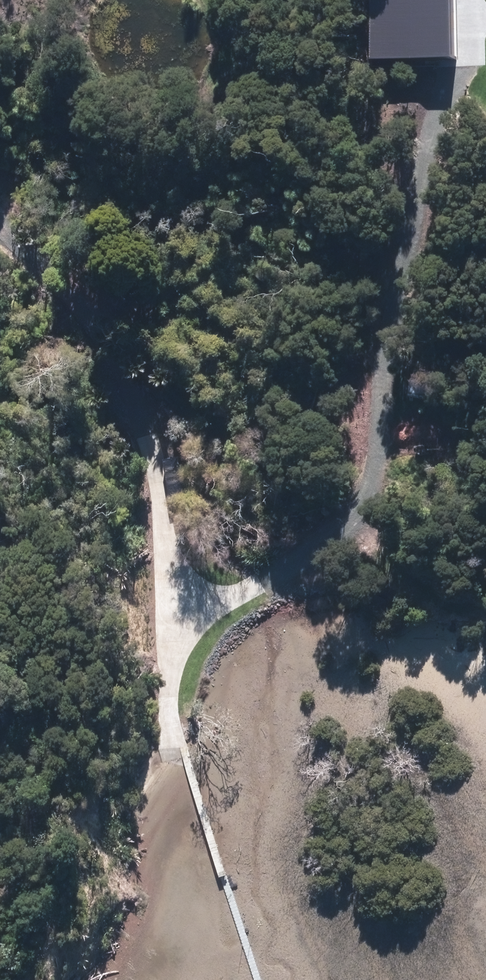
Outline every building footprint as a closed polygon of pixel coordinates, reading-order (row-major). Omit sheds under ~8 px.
[(448,0),(367,0),(368,57),(449,56),(448,0)]
